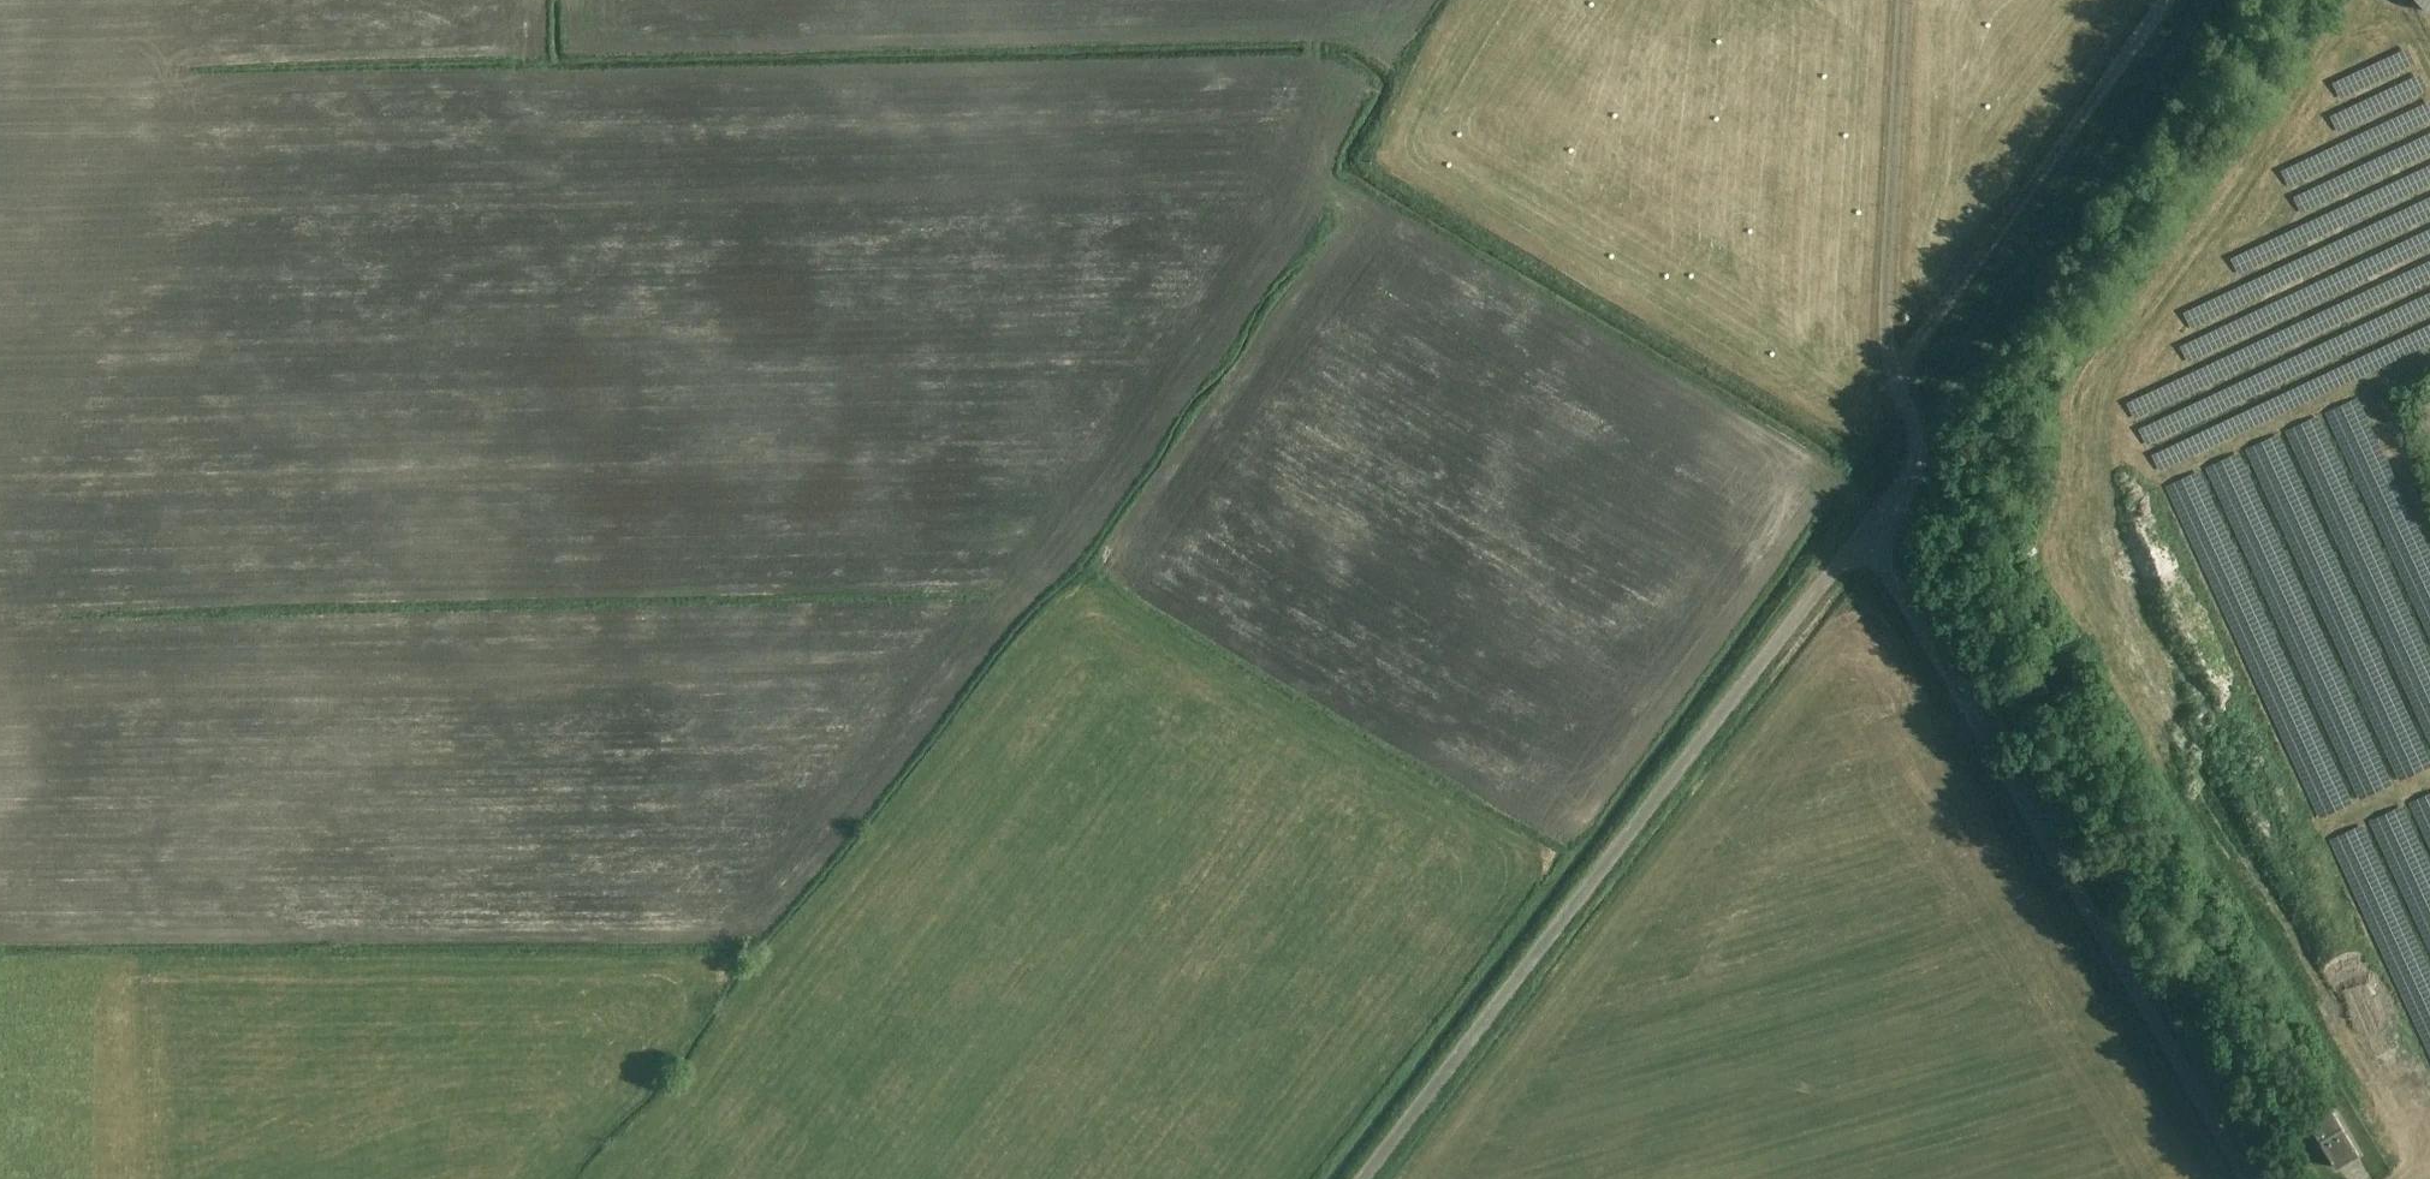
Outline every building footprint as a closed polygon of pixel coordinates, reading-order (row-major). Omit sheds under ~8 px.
[(2309,1121),(2337,1166),(2359,1153),(2332,1108),(2309,1121)]
